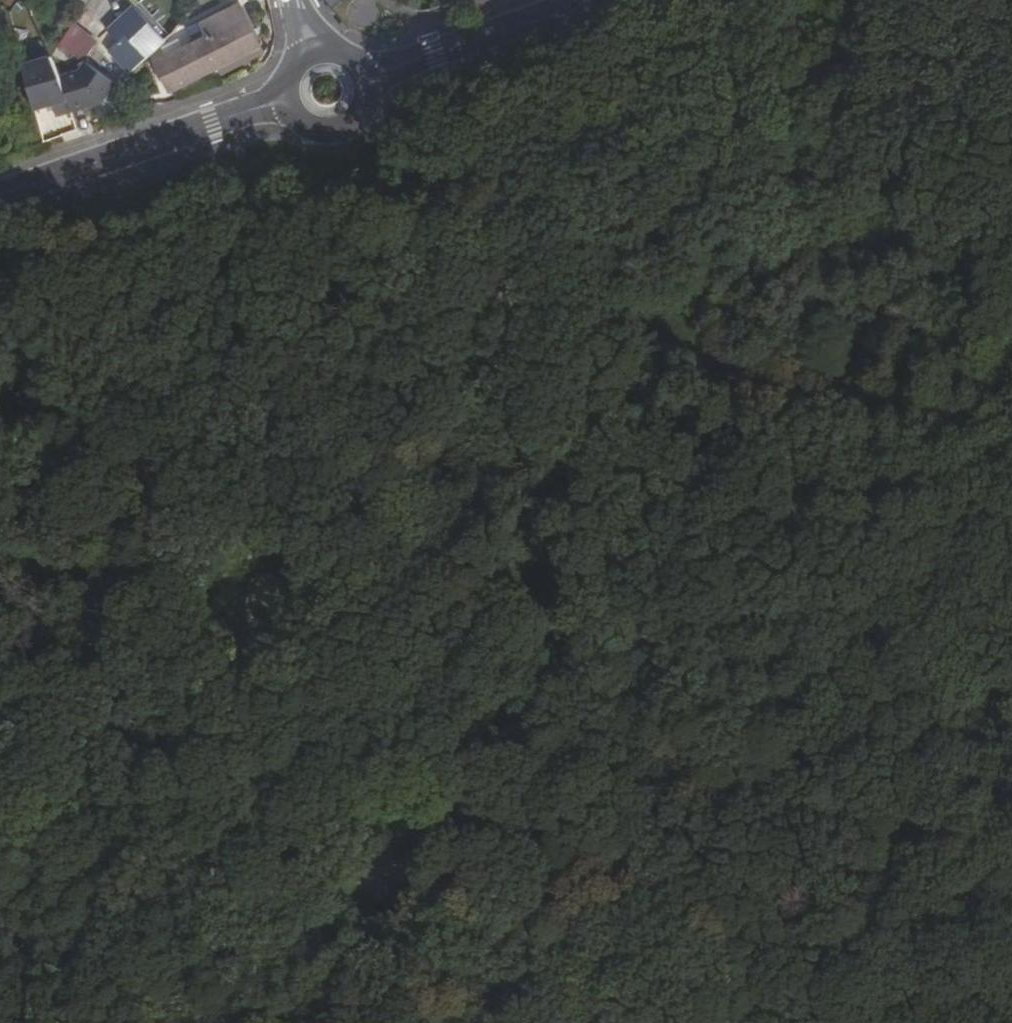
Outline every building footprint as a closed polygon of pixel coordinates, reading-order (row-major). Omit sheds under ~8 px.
[(34,0),(30,0),(25,7),(34,13),(40,4),(34,0)] [(55,0),(34,0),(40,4),(60,18),(67,8),(55,0)] [(162,61),(176,90),(266,46),(245,3),(207,22),(214,36),(162,61)] [(132,70),(135,74),(170,42),(139,9),(115,32),(124,42),(116,50),(132,70)] [(66,45),(88,60),(97,47),(102,38),(80,23),(66,45)] [(124,84),(135,74),(132,70),(97,47),(88,60),(92,62),(119,81),(124,84)] [(54,57),(22,67),(36,111),(68,101),(61,79),(54,57)] [(83,73),(61,79),(68,101),(71,109),(105,101),(119,81),(92,62),(83,73)]
